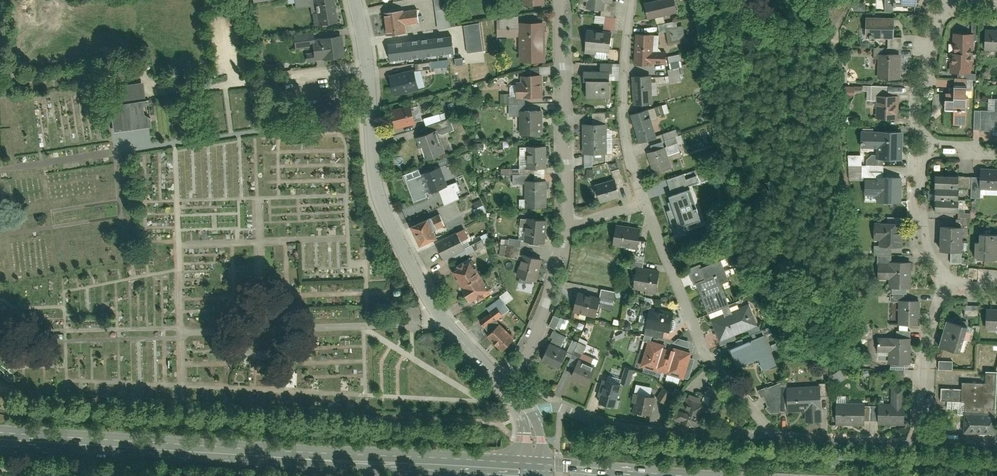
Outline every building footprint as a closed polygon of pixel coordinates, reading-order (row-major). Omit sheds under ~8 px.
[(314,24),(333,20),(330,0),(310,0),(314,24)] [(438,28),(451,26),(447,0),(433,0),(438,28)] [(587,7),(606,9),(607,3),(613,4),(613,0),(588,0),(587,7)] [(651,19),(678,13),(675,0),(653,0),(647,1),(651,19)] [(383,13),(386,34),(407,32),(406,24),(419,23),(417,9),(383,13)] [(604,23),(603,28),(614,29),(616,17),(595,14),(594,22),(604,23)] [(866,35),(894,35),(894,15),(866,15),(866,35)] [(463,24),(467,52),(483,50),(479,22),(463,24)] [(545,61),(545,22),(518,23),(519,62),(545,61)] [(685,43),(684,26),(677,26),(676,22),(658,23),(659,32),(667,31),(668,45),(685,43)] [(587,49),(610,53),(613,32),(589,29),(587,49)] [(996,49),(996,29),(985,29),(985,48),(996,49)] [(319,40),(313,41),(312,31),(293,32),(294,48),(310,47),(313,61),(339,56),(335,33),(319,36),(319,40)] [(967,52),(968,33),(950,32),(949,51),(967,52)] [(635,33),(634,62),(665,62),(665,50),(652,50),(653,33),(635,33)] [(387,43),(389,60),(454,52),(452,36),(387,43)] [(877,76),(898,77),(899,50),(878,49),(877,76)] [(967,71),(967,52),(949,51),(949,71),(967,71)] [(666,56),(670,82),(681,81),(679,67),(682,66),(680,54),(666,56)] [(121,78),(128,76),(126,64),(113,67),(114,75),(121,74),(121,78)] [(388,77),(393,97),(419,91),(414,71),(388,77)] [(610,95),(610,71),(585,71),(585,95),(610,95)] [(540,98),(539,74),(522,75),(522,82),(517,82),(517,99),(540,98)] [(632,76),(633,104),(649,103),(647,75),(632,76)] [(965,126),(969,79),(952,78),(951,92),(945,91),(943,110),(952,111),(951,125),(965,126)] [(144,121),(139,85),(111,89),(116,122),(127,120),(127,124),(144,121)] [(876,116),(897,116),(898,93),(876,92),(876,116)] [(974,131),(996,132),(996,98),(989,98),(988,111),(974,111),(974,131)] [(667,104),(658,106),(660,115),(669,113),(667,104)] [(390,110),(395,129),(416,124),(411,105),(390,110)] [(538,135),(538,110),(520,110),(520,135),(538,135)] [(646,110),(631,114),(640,142),(655,138),(646,110)] [(593,123),(581,124),(583,153),(606,153),(605,112),(593,113),(593,123)] [(877,156),(902,157),(903,129),(860,127),(860,145),(877,146),(877,156)] [(416,137),(425,161),(443,154),(435,131),(416,137)] [(544,169),(544,146),(525,146),(526,169),(544,169)] [(666,148),(647,153),(652,173),(671,168),(666,148)] [(612,173),(619,171),(618,162),(610,163),(612,173)] [(420,175),(427,194),(446,188),(439,169),(420,175)] [(979,169),(978,187),(996,188),(996,169),(979,169)] [(879,199),(900,200),(902,174),(865,172),(864,189),(880,190),(879,199)] [(958,186),(958,175),(933,175),(933,186),(958,186)] [(620,196),(615,178),(594,183),(599,201),(620,196)] [(545,207),(543,179),(524,180),(525,208),(545,207)] [(683,186),(662,193),(673,225),(694,218),(683,186)] [(958,198),(958,186),(933,186),(933,198),(958,198)] [(958,209),(958,198),(933,198),(933,209),(958,209)] [(482,199),(473,202),(476,215),(486,213),(482,199)] [(410,226),(417,245),(436,238),(433,230),(445,225),(441,214),(410,226)] [(873,244),(901,245),(902,215),(874,214),(873,244)] [(544,221),(527,219),(524,241),(541,243),(544,221)] [(640,229),(612,225),(610,243),(638,247),(640,229)] [(958,225),(938,225),(938,248),(958,249),(958,225)] [(975,232),(974,257),(996,257),(996,232),(975,232)] [(438,244),(445,259),(465,249),(458,234),(438,244)] [(519,239),(501,238),(499,256),(517,258),(519,239)] [(538,257),(521,253),(516,276),(533,280),(538,257)] [(735,332),(758,324),(750,302),(730,310),(721,283),(729,280),(721,258),(686,270),(692,285),(698,283),(721,345),(737,339),(735,332)] [(478,272),(471,259),(452,270),(460,283),(478,272)] [(876,279),(901,279),(901,259),(876,259),(876,279)] [(655,292),(658,271),(636,267),(632,289),(655,292)] [(486,285),(478,272),(460,283),(467,296),(486,285)] [(578,296),(575,315),(597,319),(601,300),(578,296)] [(900,324),(919,324),(919,297),(899,297),(900,324)] [(978,315),(978,305),(965,305),(965,315),(978,315)] [(671,331),(674,311),(648,306),(643,334),(663,337),(664,329),(671,331)] [(985,309),(985,330),(996,330),(996,309),(985,309)] [(553,315),(549,325),(564,331),(568,320),(553,315)] [(945,320),(942,332),(963,338),(966,325),(945,320)] [(498,326),(488,336),(502,350),(512,340),(498,326)] [(762,369),(777,363),(764,332),(728,347),(735,366),(757,357),(762,369)] [(942,332),(939,345),(959,350),(963,338),(942,332)] [(888,363),(909,363),(908,335),(889,335),(889,338),(878,338),(878,350),(888,350),(888,363)] [(666,344),(648,339),(641,365),(666,372),(665,375),(685,380),(692,352),(673,347),(672,349),(665,347),(666,344)] [(551,345),(543,360),(560,368),(568,354),(551,345)] [(580,358),(573,378),(590,384),(597,364),(580,358)] [(952,369),(952,361),(939,360),(938,369),(952,369)] [(942,387),(941,398),(964,399),(963,432),(996,433),(996,424),(996,368),(985,367),(984,380),(962,379),(962,388),(942,387)] [(630,386),(633,369),(628,368),(625,385),(630,386)] [(603,380),(596,401),(613,406),(620,385),(603,380)] [(822,406),(821,383),(787,385),(788,408),(804,407),(805,421),(820,420),(819,406),(822,406)] [(877,425),(905,425),(905,403),(903,403),(903,385),(890,385),(890,402),(877,402),(877,425)] [(653,398),(635,393),(630,411),(649,416),(653,398)] [(707,400),(686,393),(677,420),(698,427),(707,400)] [(865,423),(865,401),(836,400),(836,423),(865,423)]
